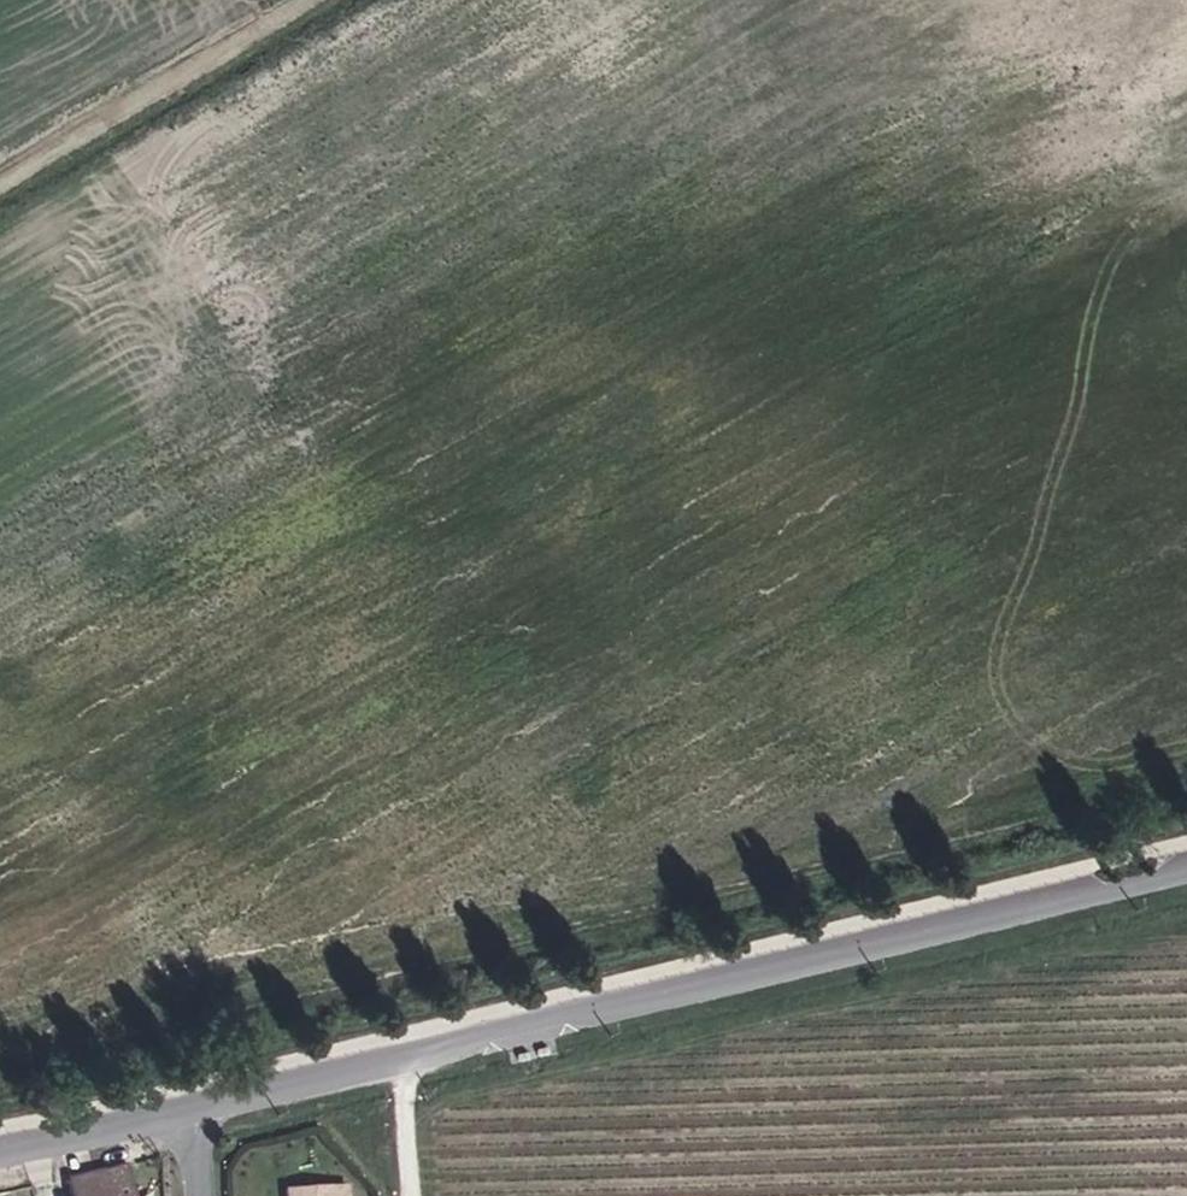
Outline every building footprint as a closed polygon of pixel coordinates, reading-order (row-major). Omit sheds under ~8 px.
[(73,1183),(75,1195),(137,1195),(132,1168),(73,1183)] [(359,1182),(269,1186),(270,1195),(360,1195),(359,1182)]
